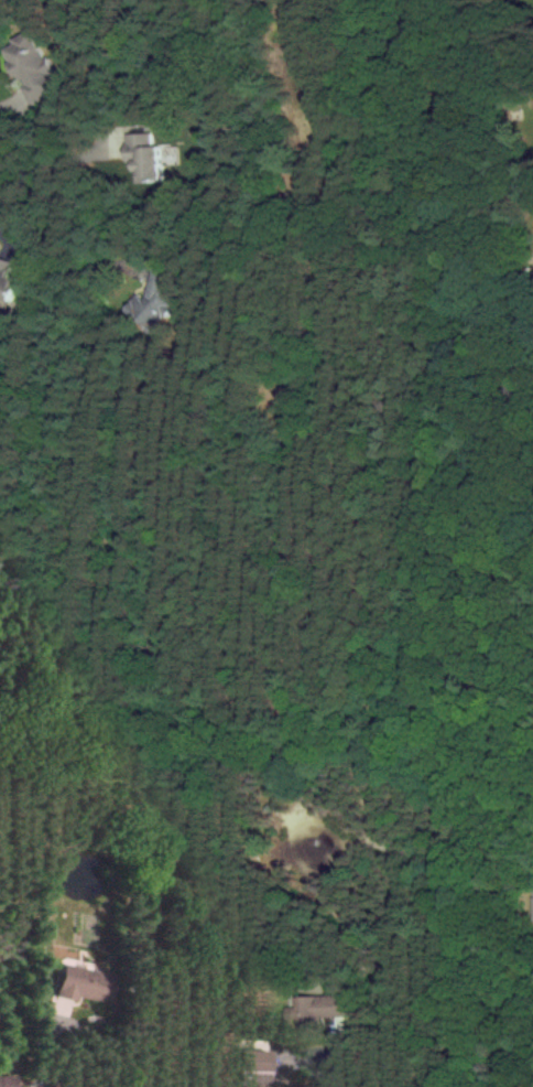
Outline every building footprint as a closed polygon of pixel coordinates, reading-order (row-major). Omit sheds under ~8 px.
[(46,57),(41,58),(31,31),(10,38),(12,45),(4,48),(25,104),(59,92),(46,57)] [(123,134),(124,162),(130,162),(131,172),(136,171),(136,182),(159,181),(157,146),(151,146),(150,133),(123,134)] [(0,257),(0,297),(21,305),(28,286),(2,277),(8,260),(0,257)] [(156,300),(137,290),(126,313),(148,324),(163,293),(160,292),(156,300)] [(52,996),(73,1002),(75,996),(102,1003),(109,975),(60,963),(52,996)] [(296,997),(296,1008),(287,1008),(287,1020),(343,1018),(343,996),(296,997)] [(267,1085),(268,1050),(240,1050),(239,1085),(267,1085)] [(0,1076),(0,1086),(12,1086),(12,1077),(0,1076)]
